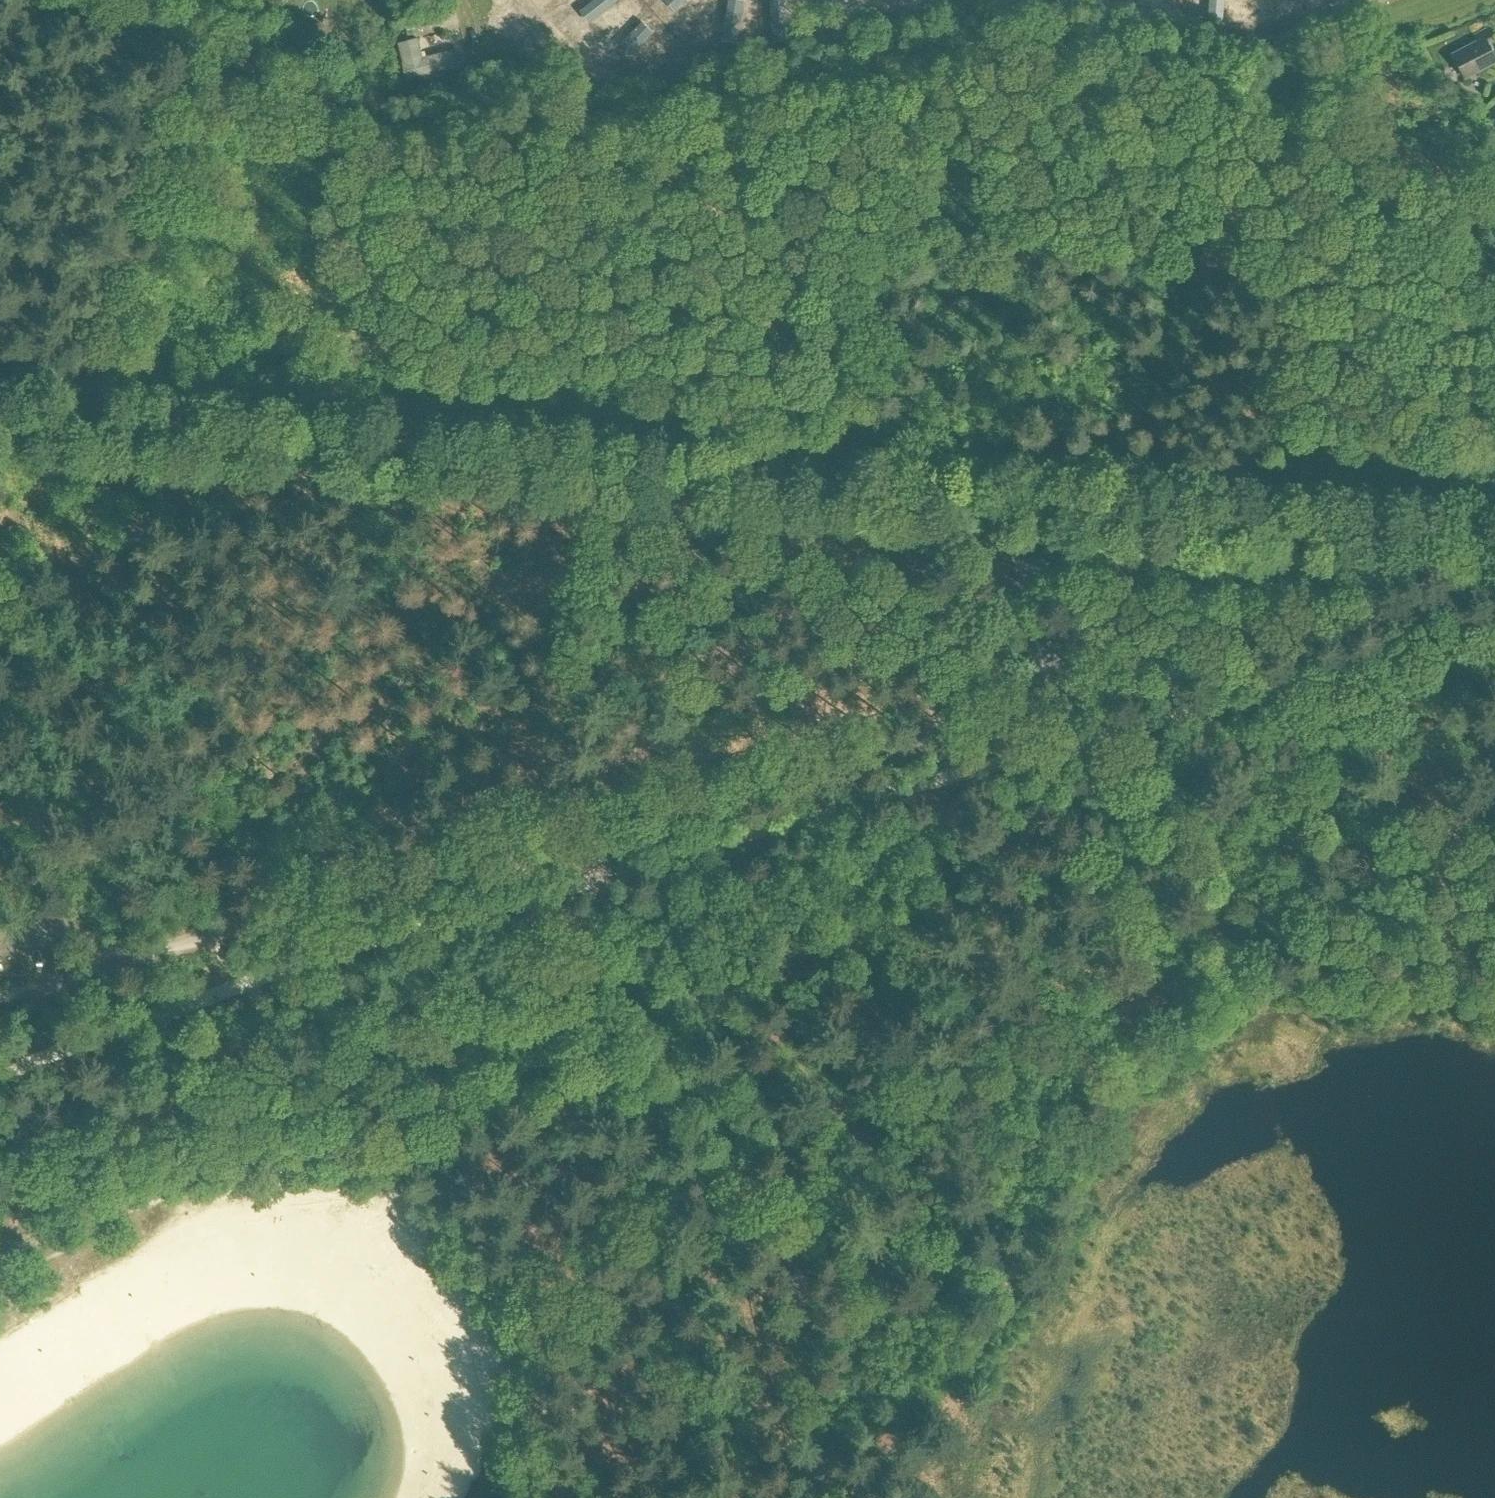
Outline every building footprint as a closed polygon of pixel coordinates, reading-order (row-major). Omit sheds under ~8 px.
[(601,8),(576,42),(593,54),(618,21),(601,8)] [(418,33),(415,21),(407,23),(410,35),(418,33)] [(1494,65),(1494,55),(1490,45),(1494,43),(1487,28),(1474,35),(1477,40),(1452,54),(1466,80),(1494,65)] [(420,37),(398,42),(408,79),(458,67),(453,48),(425,54),(420,37)]
